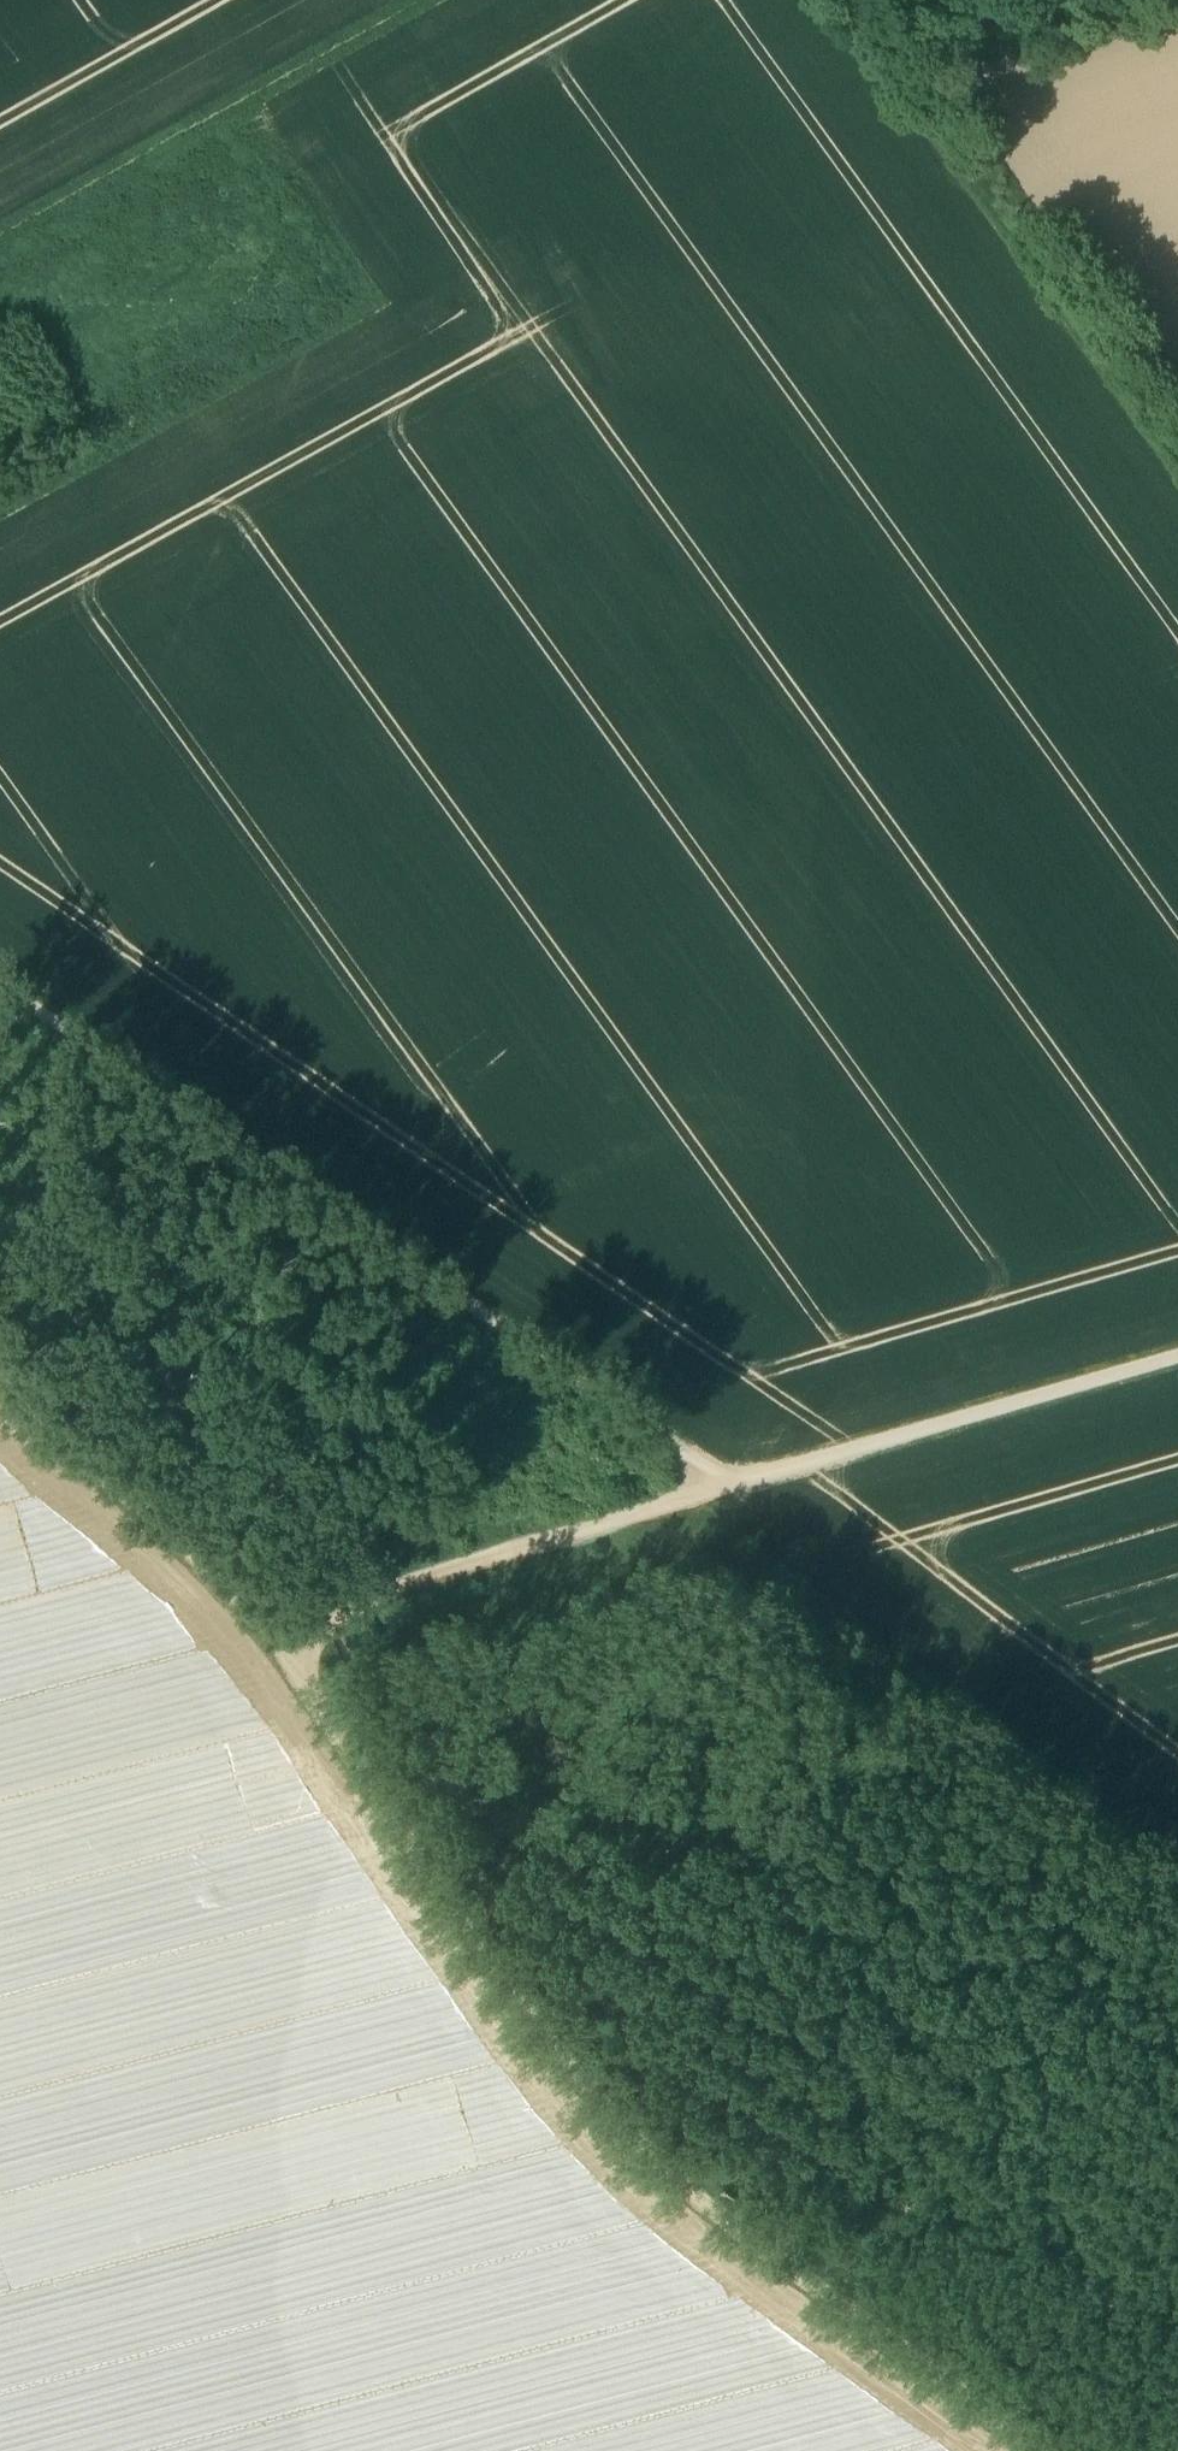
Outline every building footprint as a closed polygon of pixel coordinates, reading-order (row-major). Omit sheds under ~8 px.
[(67,1575),(10,1581),(11,1597),(68,1591),(67,1575)]
